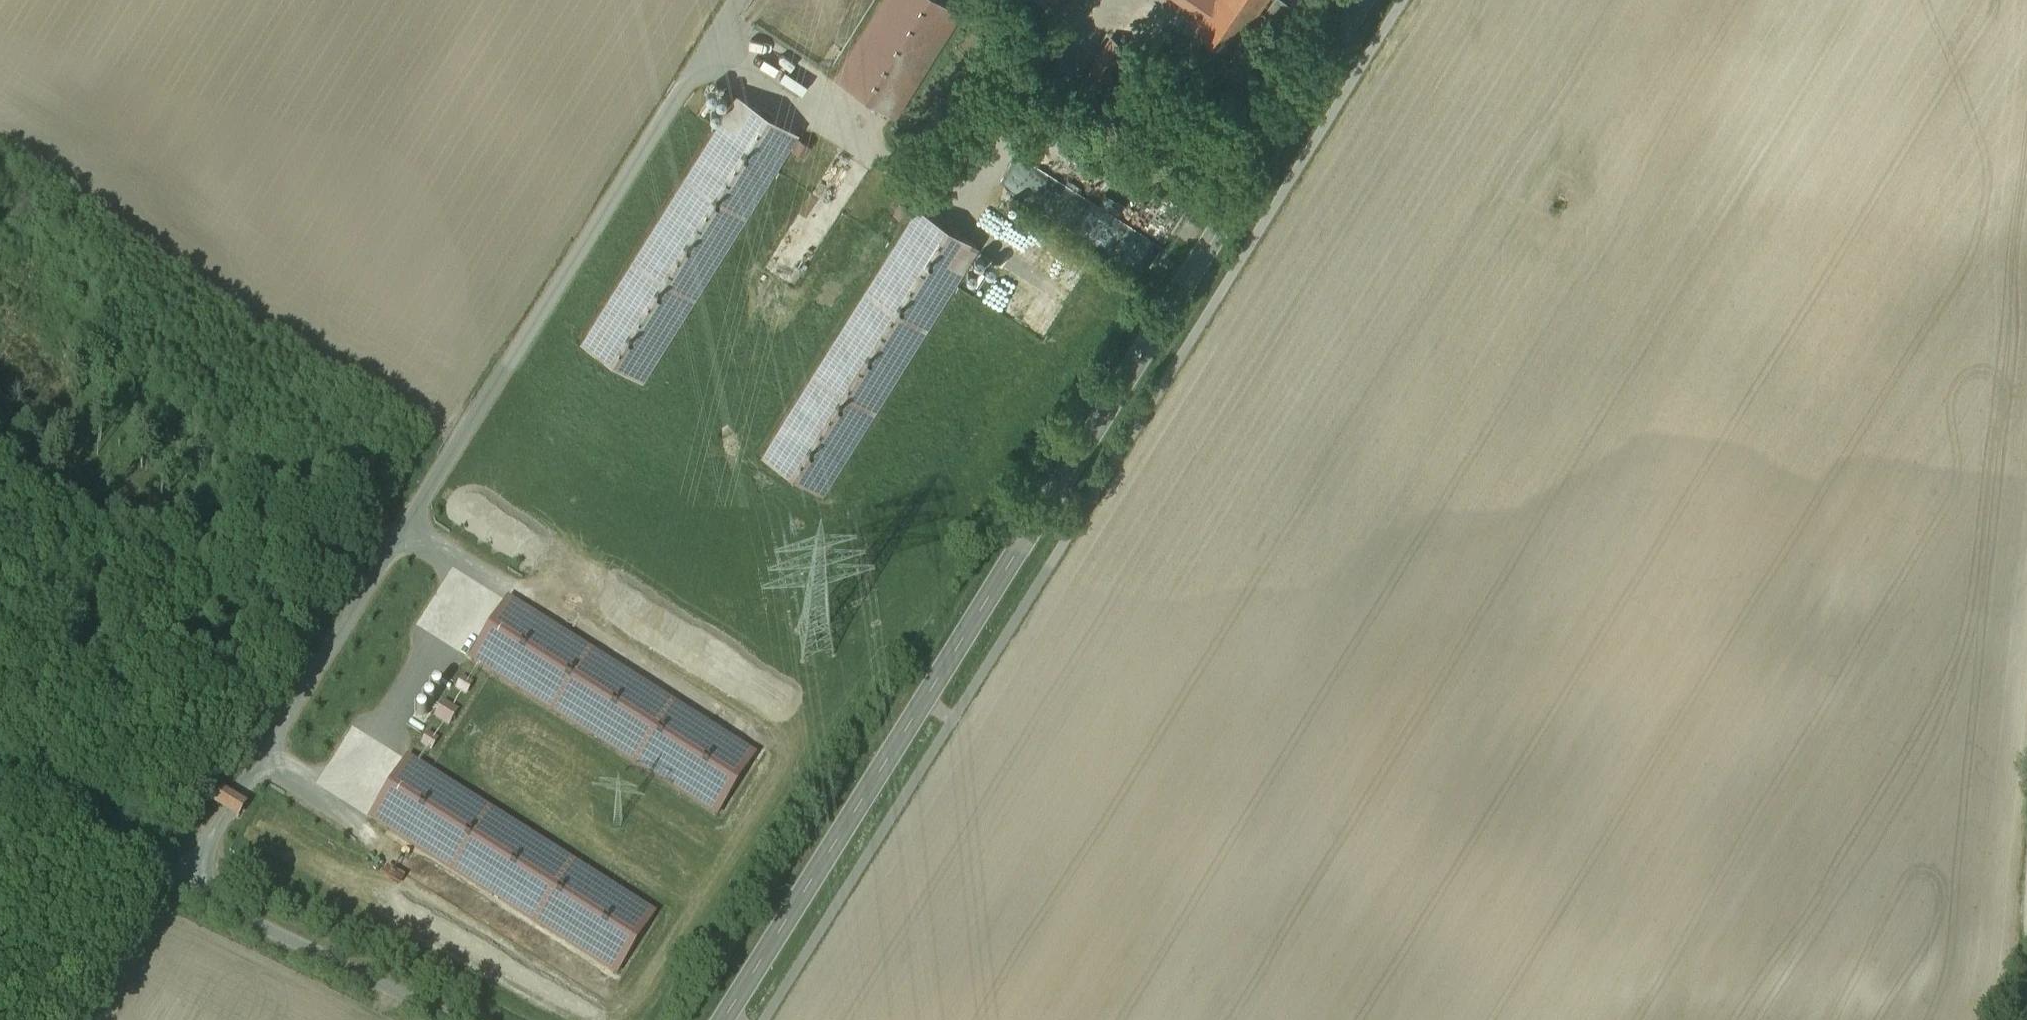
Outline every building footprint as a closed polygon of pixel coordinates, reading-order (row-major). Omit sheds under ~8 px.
[(928,0),(876,0),(828,78),(891,116),(952,15),(928,0)] [(1177,19),(1223,51),(1258,0),(1190,0),(1177,19)] [(585,332),(647,372),(803,124),(739,86),(585,332)] [(821,485),(984,237),(920,195),(758,444),(821,485)] [(711,815),(751,753),(505,596),(466,658),(711,815)] [(439,702),(428,719),(444,729),(454,712),(439,702)] [(611,973),(651,911),(405,754),(366,816),(611,973)]
